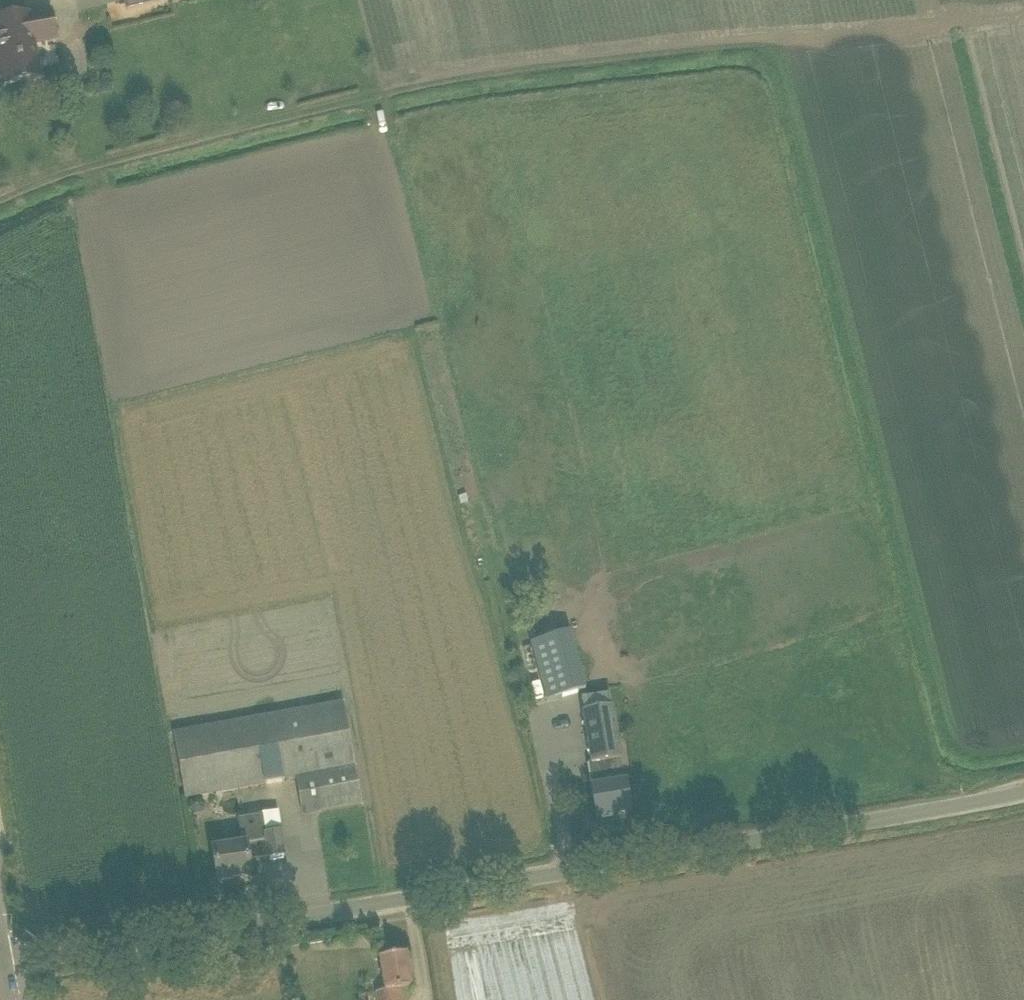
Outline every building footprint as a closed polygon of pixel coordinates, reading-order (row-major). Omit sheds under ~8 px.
[(127,9),(162,0),(125,0),(127,9)] [(0,20),(0,48),(3,65),(0,65),(4,86),(41,79),(34,44),(57,40),(51,13),(29,17),(28,15),(0,20)] [(548,700),(586,690),(569,632),(531,643),(548,700)] [(616,740),(611,708),(609,695),(582,699),(584,712),(590,744),(589,744),(592,763),(589,764),(593,789),(592,789),(597,819),(630,813),(625,784),(624,784),(617,740),(616,740)] [(362,803),(344,703),(344,702),(173,733),(185,798),(295,778),(302,816),(362,805),(362,803)] [(282,832),(281,832),(278,811),(262,814),(262,816),(238,819),(242,846),(213,851),(218,882),(251,876),(249,864),(286,858),(282,832)] [(405,956),(381,960),(386,991),(377,993),(379,999),(400,999),(398,991),(411,988),(405,956)]
